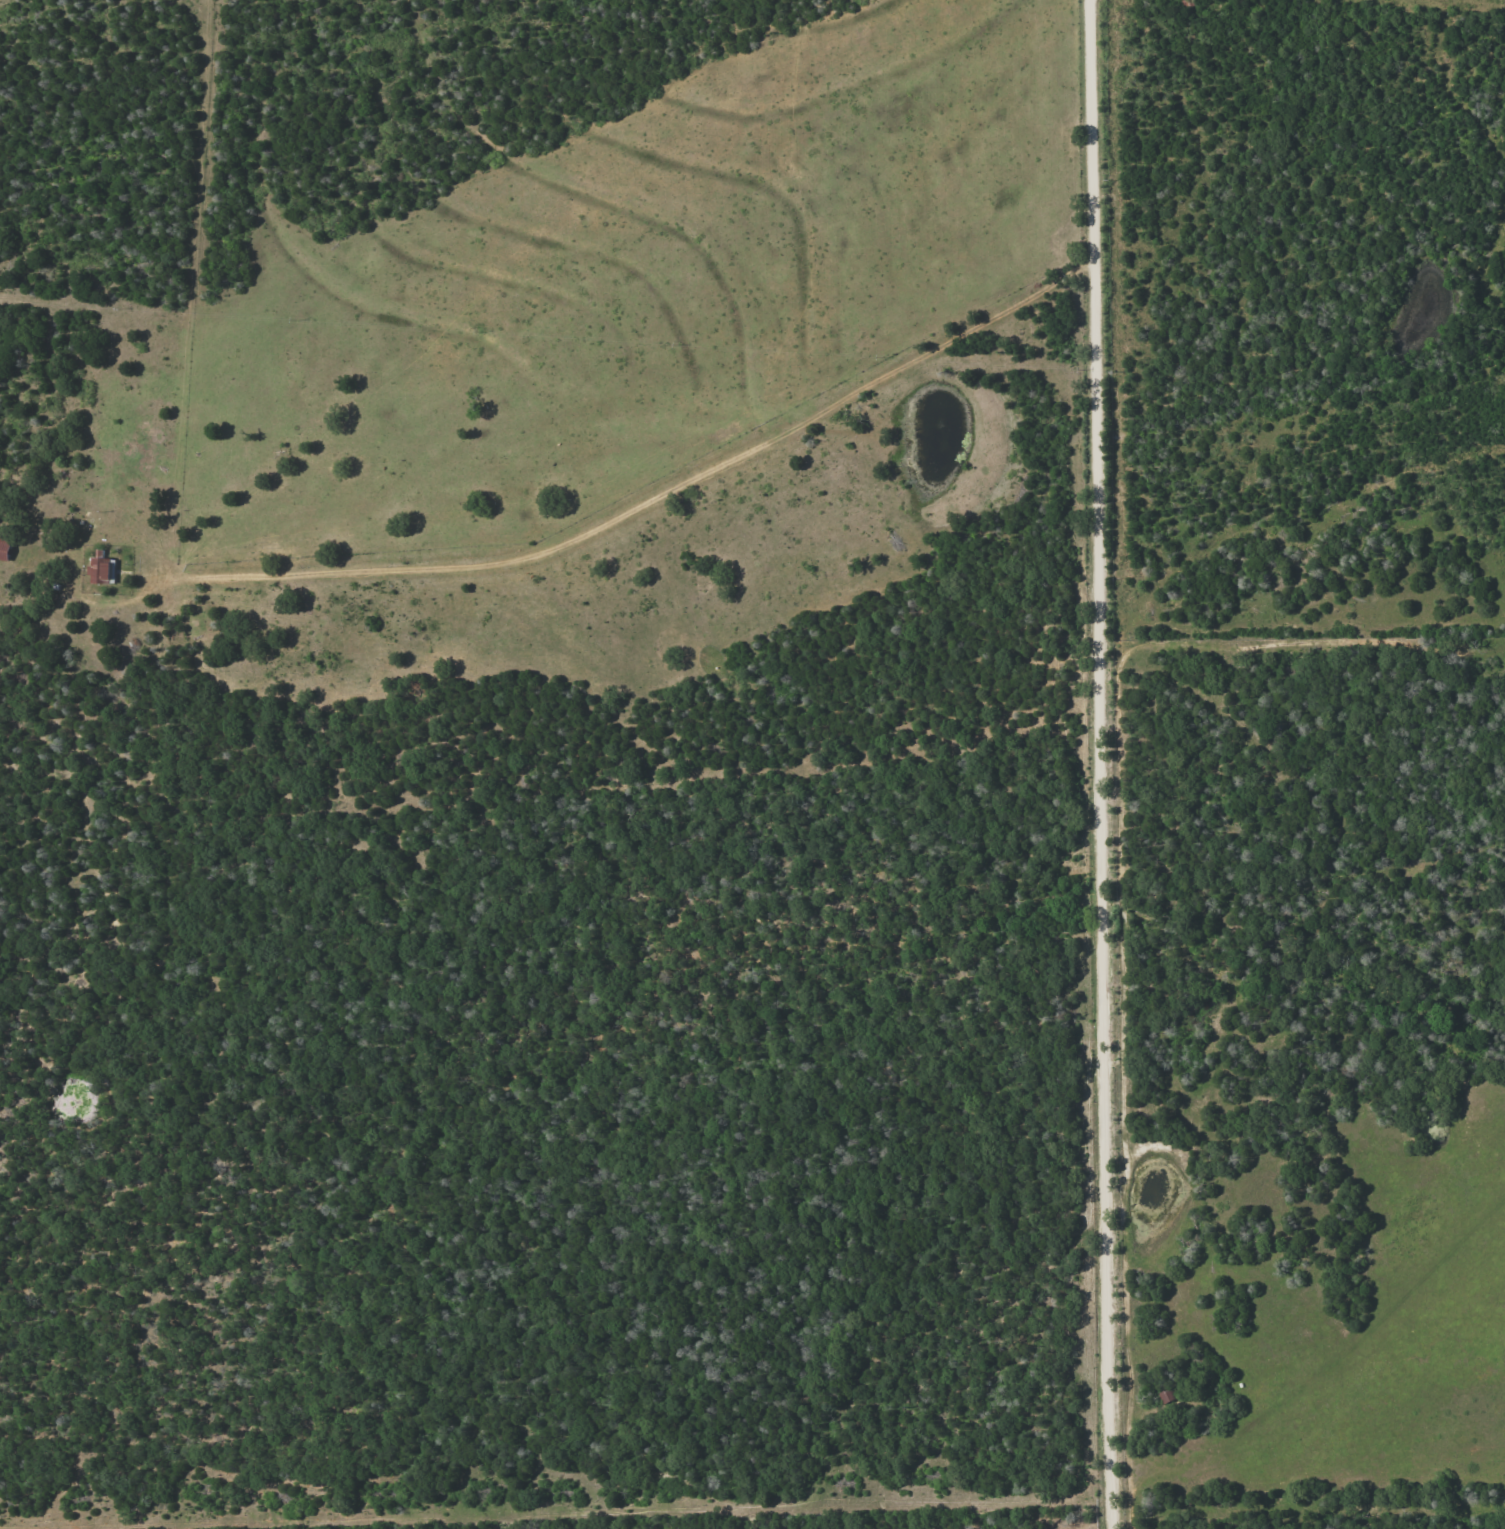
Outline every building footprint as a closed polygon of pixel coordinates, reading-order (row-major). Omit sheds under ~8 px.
[(18,539),(0,536),(0,559),(14,562),(18,539)]
